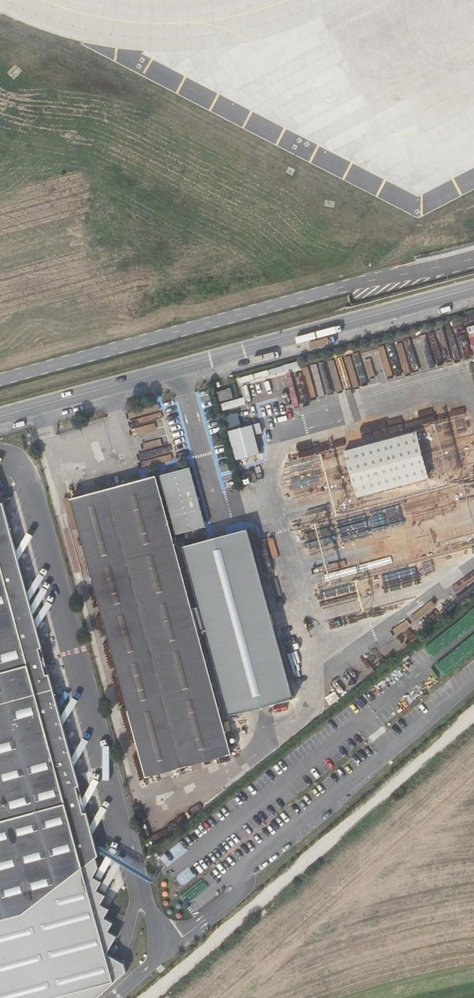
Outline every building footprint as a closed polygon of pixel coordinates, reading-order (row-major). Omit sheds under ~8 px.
[(216,391),(218,401),(230,399),(227,388),(216,391)] [(263,432),(261,421),(243,426),(239,411),(226,415),(237,459),(261,453),(256,434),(263,432)] [(357,497),(428,478),(416,432),(345,451),(357,497)] [(175,537),(204,529),(189,471),(160,479),(175,537)] [(230,751),(219,710),(158,476),(74,498),(104,617),(138,750),(144,774),(162,769),(230,751)] [(96,856),(0,501),(0,997),(95,997),(124,971),(122,964),(105,954),(115,936),(106,931),(111,922),(102,918),(107,909),(98,904),(103,896),(95,891),(100,882),(91,877),(96,868),(94,858),(96,856)] [(232,714),(294,697),(250,528),(187,544),(232,714)]
